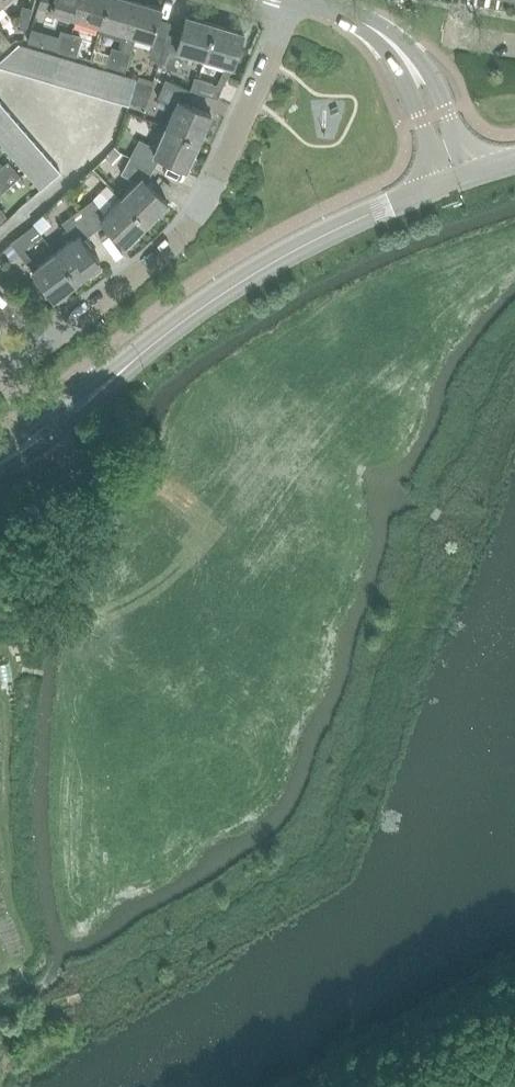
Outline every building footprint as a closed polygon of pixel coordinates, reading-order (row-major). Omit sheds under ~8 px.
[(76,16),(81,0),(41,0),(40,5),(76,16)] [(101,24),(109,0),(81,0),(76,16),(101,24)] [(125,40),(137,0),(109,0),(101,24),(99,32),(125,40)] [(116,67),(126,70),(137,34),(152,39),(149,49),(154,59),(160,61),(167,38),(165,37),(170,19),(160,16),(163,7),(140,0),(137,0),(125,40),(122,49),(116,67)] [(18,23),(27,26),(33,8),(23,5),(18,23)] [(178,42),(167,38),(160,61),(159,64),(177,70),(184,50),(205,56),(216,22),(187,13),(178,42)] [(244,32),(216,22),(205,56),(227,63),(217,82),(196,76),(192,88),(218,97),(223,84),(233,65),(244,32)] [(12,42),(0,28),(0,43),(5,48),(12,42)] [(57,49),(66,52),(71,34),(62,31),(57,49)] [(75,55),(81,37),(71,34),(66,52),(75,55)] [(26,73),(34,49),(19,44),(0,61),(0,65),(26,73)] [(113,46),(108,65),(116,67),(122,49),(121,49),(113,46)] [(47,53),(34,49),(26,73),(39,77),(47,53)] [(39,77),(52,81),(59,57),(47,53),(39,77)] [(72,61),(59,57),(52,81),(65,84),(72,61)] [(85,65),(72,61),(65,84),(77,88),(85,65)] [(77,88),(90,92),(97,69),(85,65),(77,88)] [(110,73),(97,69),(90,92),(103,96),(110,73)] [(123,77),(110,73),(103,96),(115,100),(123,77)] [(128,104),(129,101),(136,81),(123,77),(115,100),(128,104)] [(175,105),(166,126),(199,141),(212,115),(184,101),(189,91),(166,80),(158,97),(175,105)] [(7,109),(0,115),(0,133),(16,119),(7,109)] [(16,119),(0,133),(0,140),(5,146),(25,130),(16,119)] [(199,141),(166,126),(156,146),(139,138),(131,156),(154,168),(160,155),(187,168),(199,141)] [(5,146),(14,157),(33,140),(25,130),(5,146)] [(42,150),(33,140),(14,157),(23,167),(42,150)] [(51,160),(42,150),(23,167),(32,177),(51,160)] [(139,181),(122,196),(145,224),(168,205),(148,181),(154,168),(131,156),(123,173),(139,181)] [(60,171),(51,160),(32,177),(41,187),(60,171)] [(1,180),(15,168),(8,161),(0,168),(0,181),(1,180)] [(21,175),(15,168),(1,180),(7,188),(21,175)] [(94,232),(106,223),(122,243),(145,224),(122,196),(114,188),(96,203),(92,197),(77,210),(94,232)] [(83,241),(94,232),(77,210),(62,222),(74,236),(56,250),(78,280),(100,262),(83,241)] [(35,224),(11,242),(20,253),(43,235),(35,224)] [(38,265),(28,253),(23,257),(56,298),(78,280),(56,250),(38,265)]
